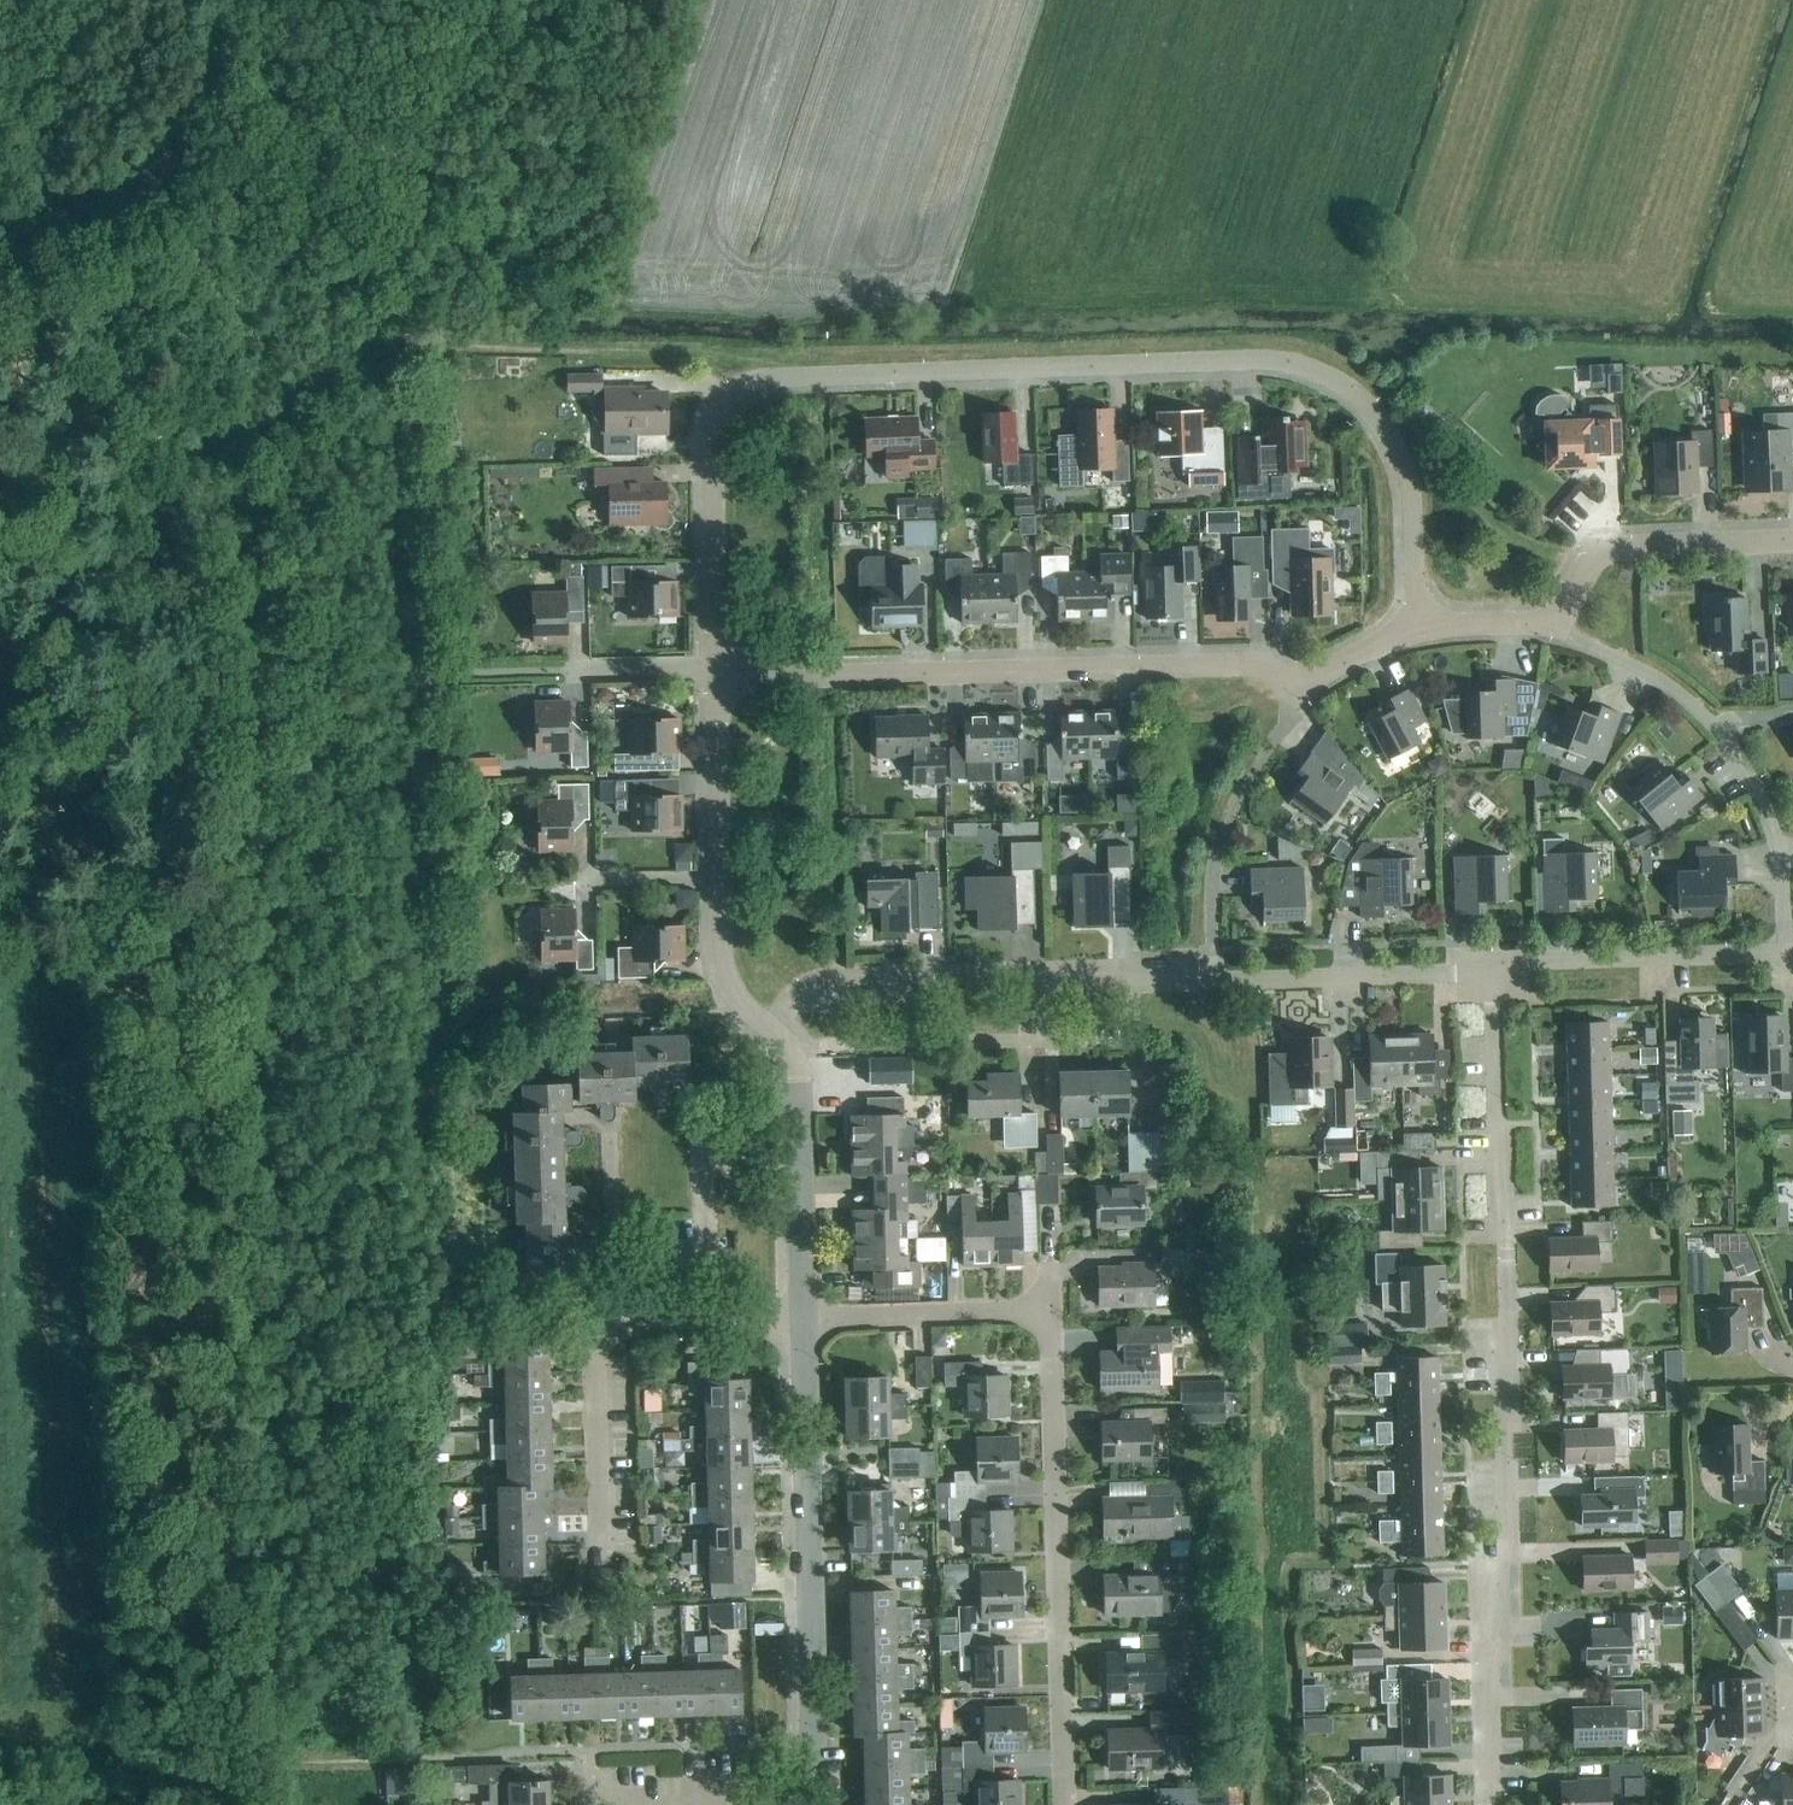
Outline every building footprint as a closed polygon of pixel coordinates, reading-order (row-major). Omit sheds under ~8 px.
[(1612,394),(1624,393),(1623,373),(1611,373),(1612,394)] [(566,393),(601,392),(601,375),(566,376),(566,393)] [(630,394),(630,389),(606,390),(607,435),(663,434),(663,446),(665,446),(664,394),(630,394)] [(1577,422),(1567,413),(1565,411),(1571,405),(1566,399),(1559,396),(1552,396),(1545,398),(1540,401),(1535,407),(1534,415),(1550,417),(1550,423),(1544,424),(1545,437),(1535,447),(1545,456),(1546,469),(1559,469),(1569,478),(1579,468),(1592,467),(1591,454),(1597,448),(1599,450),(1599,453),(1618,452),(1616,405),(1588,407),(1589,422),(1577,422)] [(1111,442),(1110,410),(1078,411),(1079,436),(1057,437),(1057,442),(1055,442),(1055,447),(1057,447),(1058,488),(1082,488),(1081,470),(1112,469),(1112,483),(1129,482),(1127,442),(1111,442)] [(1201,429),(1201,411),(1156,413),(1158,458),(1181,457),(1182,476),(1187,476),(1188,487),(1224,486),(1221,429),(1201,429)] [(1031,455),(1016,456),(1014,414),(981,415),(983,463),(1003,463),(1003,487),(1032,486),(1031,455)] [(1755,492),(1790,491),(1789,467),(1792,466),(1792,414),(1777,414),(1778,432),(1743,433),(1745,493),(1755,492)] [(1727,415),(1715,416),(1715,436),(1728,435),(1727,415)] [(917,442),(915,418),(865,420),(866,458),(884,457),(886,480),(908,479),(908,471),(933,470),(932,441),(917,442)] [(1258,446),(1258,438),(1235,439),(1237,500),(1290,499),(1288,463),(1304,462),(1303,428),(1287,429),(1287,418),(1263,419),(1264,445),(1258,446)] [(1712,467),(1711,431),(1690,432),(1691,442),(1652,443),(1652,444),(1654,444),(1656,495),(1640,496),(1640,497),(1698,495),(1698,494),(1696,494),(1695,468),(1712,467)] [(528,479),(528,468),(490,469),(490,480),(528,479)] [(622,485),(622,470),(593,471),(593,486),(608,486),(609,525),(666,524),(666,484),(622,485)] [(1138,512),(1138,496),(1123,496),(1123,512),(1138,512)] [(916,518),(938,517),(937,497),(916,498),(916,518)] [(1015,515),(1034,514),(1034,498),(1014,498),(1015,515)] [(1344,505),(1345,532),(1365,531),(1364,504),(1344,505)] [(1206,535),(1237,534),(1237,512),(1205,513),(1206,535)] [(1132,514),(1133,532),(1167,531),(1167,513),(1132,514)] [(1129,516),(1113,516),(1113,529),(1129,528),(1129,516)] [(904,552),(937,551),(937,521),(903,522),(904,552)] [(1309,530),(1271,530),(1272,575),(1291,575),(1292,615),(1330,614),(1330,575),(1333,575),(1333,550),(1309,550),(1309,530)] [(1249,616),(1247,572),(1262,571),(1261,538),(1232,539),(1233,568),(1211,568),(1212,589),(1216,588),(1216,617),(1249,616)] [(1145,619),(1181,618),(1180,582),(1198,582),(1197,548),(1165,549),(1165,568),(1144,568),(1145,619)] [(989,623),(1016,623),(1015,589),(1030,588),(1029,553),(1001,554),(1001,576),(987,576),(989,623)] [(1084,573),(1085,621),(1112,620),(1111,586),(1126,586),(1126,555),(1099,556),(1099,573),(1084,573)] [(891,568),(891,557),(864,558),(858,564),(859,593),(872,592),(873,627),(921,625),(920,587),(915,587),(915,568),(891,568)] [(1085,621),(1084,573),(1067,574),(1067,557),(1040,558),(1041,588),(1056,588),(1057,621),(1085,621)] [(989,623),(987,576),(971,576),(970,559),(944,560),(945,591),(960,590),(961,624),(989,623)] [(658,582),(646,571),(645,567),(610,567),(611,597),(628,597),(629,618),(647,618),(647,615),(658,615),(658,618),(675,618),(675,582),(658,582)] [(568,642),(567,613),(582,612),(582,577),(565,577),(566,595),(531,596),(531,614),(534,614),(534,625),(531,625),(532,643),(568,642)] [(1783,595),(1785,638),(1792,637),(1792,594),(1783,595)] [(1748,642),(1746,599),(1708,601),(1708,606),(1705,607),(1706,630),(1709,630),(1710,652),(1735,651),(1736,674),(1766,673),(1765,641),(1748,642)] [(1525,736),(1536,683),(1500,676),(1500,682),(1487,682),(1487,693),(1464,693),(1464,699),(1442,699),(1451,733),(1465,733),(1466,740),(1503,739),(1503,736),(1525,736)] [(1389,700),(1394,710),(1367,724),(1387,761),(1419,744),(1412,729),(1425,722),(1408,690),(1389,700)] [(570,733),(569,704),(534,705),(534,723),(537,723),(537,734),(534,734),(535,752),(570,751),(570,768),(587,768),(586,733),(570,733)] [(1569,708),(1554,747),(1602,764),(1620,714),(1600,707),(1596,718),(1569,708)] [(1087,712),(1088,759),(1116,759),(1116,781),(1133,780),(1132,745),(1116,745),(1115,711),(1087,712)] [(1061,760),(1088,759),(1087,712),(1059,713),(1060,747),(1045,747),(1046,783),(1062,782),(1061,760)] [(991,715),(992,780),(1021,779),(1021,778),(1035,778),(1034,747),(1019,748),(1018,714),(991,715)] [(964,781),(992,780),(991,715),(963,715),(964,749),(949,750),(950,780),(964,780),(964,781)] [(927,751),(926,716),(906,717),(906,719),(875,719),(876,758),(911,757),(912,785),(944,784),(943,750),(927,751)] [(614,772),(649,771),(649,755),(678,755),(677,719),(630,720),(631,755),(613,755),(614,772)] [(1308,777),(1291,801),(1324,825),(1349,791),(1371,807),(1377,799),(1358,774),(1335,743),(1322,760),(1311,752),(1299,770),(1308,777)] [(1446,755),(1430,763),(1438,778),(1453,769),(1446,755)] [(1679,788),(1657,760),(1624,786),(1660,831),(1702,797),(1688,781),(1679,788)] [(496,761),(465,762),(465,776),(496,775),(496,761)] [(1555,785),(1557,786),(1585,800),(1594,782),(1561,770),(1555,785)] [(1558,799),(1557,786),(1555,785),(1533,774),(1534,799),(1558,799)] [(650,796),(649,781),(614,781),(615,812),(632,811),(633,832),(650,832),(650,829),(661,829),(661,832),(679,831),(679,796),(650,796)] [(573,850),(572,821),(588,820),(587,785),(557,786),(557,803),(536,804),(537,822),(539,822),(540,833),(537,833),(537,851),(573,850)] [(1002,837),(1038,836),(1038,822),(1002,823),(1002,837)] [(1633,851),(1655,841),(1650,830),(1625,842),(1633,851)] [(1278,861),(1311,860),(1310,851),(1277,838),(1278,861)] [(1561,839),(1543,839),(1545,913),(1567,912),(1566,901),(1596,900),(1595,853),(1562,854),(1561,839)] [(1344,861),(1352,849),(1339,840),(1330,852),(1344,861)] [(978,908),(979,930),(1003,929),(1003,926),(1033,925),(1033,930),(1035,930),(1033,870),(1043,870),(1042,843),(1010,844),(1011,878),(978,879),(966,879),(966,909),(978,908)] [(1378,860),(1378,843),(1361,843),(1347,864),(1337,908),(1360,907),(1360,919),(1382,918),(1382,906),(1417,906),(1416,859),(1378,860)] [(1107,875),(1074,876),(1075,927),(1100,926),(1099,923),(1129,922),(1130,927),(1131,927),(1129,866),(1129,846),(1106,847),(1107,868),(1107,875)] [(1718,857),(1718,847),(1695,848),(1696,873),(1677,873),(1678,915),(1691,915),(1691,921),(1712,921),(1712,914),(1725,914),(1724,878),(1735,878),(1735,856),(1718,857)] [(1651,874),(1650,848),(1632,858),(1636,874),(1651,874)] [(1477,915),(1476,903),(1506,903),(1504,856),(1454,857),(1455,916),(1477,915)] [(1304,920),(1302,869),(1249,871),(1250,892),(1261,892),(1262,922),(1304,920)] [(939,932),(937,872),(914,873),(915,881),(867,882),(868,906),(882,906),(883,933),(907,932),(907,929),(937,928),(937,932),(939,932)] [(575,941),(575,912),(539,913),(539,931),(542,931),(543,942),(540,942),(540,960),(575,959),(576,971),(592,970),(591,941),(575,941)] [(682,962),(681,926),(663,927),(663,929),(652,930),(652,927),(634,927),(635,948),(617,949),(618,979),(653,978),(652,962),(682,962)] [(597,981),(614,981),(613,959),(597,959),(597,981)] [(1782,1017),(1746,1018),(1747,1072),(1781,1072),(1781,1093),(1792,1093),(1792,1059),(1783,1059),(1782,1017)] [(597,1044),(607,1044),(606,1019),(596,1019),(597,1044)] [(1696,1022),(1696,1020),(1680,1020),(1680,1050),(1664,1051),(1664,1104),(1697,1103),(1696,1082),(1691,1082),(1691,1068),(1726,1067),(1725,1036),(1712,1036),(1711,1022),(1696,1022)] [(1566,1050),(1608,1049),(1608,1022),(1566,1023),(1566,1050)] [(631,1052),(634,1086),(650,1085),(650,1091),(653,1091),(654,1100),(655,1102),(656,1103),(657,1104),(659,1105),(662,1106),(664,1105),(666,1104),(667,1103),(668,1102),(669,1099),(669,1091),(672,1091),(672,1085),(689,1084),(687,1036),(669,1037),(668,1027),(649,1028),(649,1038),(631,1038),(631,1052)] [(1400,1036),(1401,1086),(1418,1085),(1419,1096),(1440,1095),(1440,1079),(1433,1079),(1431,1035),(1400,1036)] [(1371,1087),(1401,1086),(1400,1036),(1368,1037),(1370,1070),(1353,1070),(1354,1103),(1371,1102),(1371,1087)] [(1269,1106),(1307,1105),(1306,1087),(1330,1087),(1329,1038),(1289,1039),(1289,1054),(1267,1054),(1269,1106)] [(634,1086),(631,1052),(614,1053),(614,1043),(607,1044),(597,1044),(595,1044),(595,1054),(576,1054),(578,1102),(595,1102),(595,1108),(599,1107),(599,1116),(600,1118),(601,1120),(603,1121),(605,1122),(607,1122),(609,1122),(611,1121),(612,1120),(613,1118),(614,1117),(614,1115),(614,1107),(619,1107),(618,1101),(634,1100),(634,1086)] [(1643,1066),(1658,1065),(1657,1048),(1643,1049),(1643,1066)] [(1567,1076),(1609,1075),(1608,1049),(1566,1050),(1567,1076)] [(522,1114),(560,1112),(570,1112),(568,1056),(520,1057),(522,1103),(522,1114)] [(867,1061),(868,1087),(912,1085),(911,1059),(867,1061)] [(1093,1072),(1094,1117),(1128,1116),(1126,1071),(1093,1072)] [(1060,1117),(1094,1117),(1093,1072),(1059,1073),(1060,1117)] [(1018,1114),(1018,1075),(986,1075),(986,1083),(967,1083),(967,1117),(1002,1116),(1003,1133),(1018,1133),(1019,1148),(1036,1148),(1035,1114),(1018,1114)] [(1568,1102),(1610,1101),(1609,1075),(1567,1076),(1568,1102)] [(1655,1085),(1641,1085),(1642,1099),(1656,1099),(1655,1085)] [(1323,1140),(1323,1154),(1355,1153),(1352,1089),(1334,1090),(1335,1128),(1330,1129),(1325,1139),(1323,1140)] [(851,1146),(894,1145),(894,1128),(904,1128),(903,1098),(866,1099),(867,1116),(850,1116),(851,1146)] [(1569,1129),(1611,1128),(1610,1101),(1568,1102),(1569,1129)] [(561,1127),(560,1112),(522,1114),(522,1103),(512,1104),(513,1131),(503,1131),(504,1151),(514,1150),(514,1168),(562,1167),(562,1150),(568,1150),(568,1146),(577,1146),(578,1145),(580,1144),(581,1143),(581,1141),(582,1139),(582,1137),(580,1134),(578,1132),(576,1131),(568,1131),(567,1127),(561,1127)] [(1570,1155),(1611,1154),(1611,1128),(1569,1129),(1570,1155)] [(1143,1133),(1127,1133),(1128,1173),(1144,1172),(1156,1172),(1173,1172),(1172,1130),(1157,1130),(1158,1132),(1143,1133)] [(1403,1152),(1408,1152),(1435,1151),(1435,1134),(1402,1135),(1403,1152)] [(1062,1135),(1046,1135),(1046,1153),(1047,1173),(1047,1175),(1057,1174),(1063,1174),(1063,1163),(1062,1135)] [(905,1180),(905,1175),(905,1163),(908,1163),(913,1145),(894,1145),(851,1146),(852,1176),(868,1176),(869,1193),(925,1192),(925,1179),(905,1180)] [(1409,1169),(1408,1152),(1360,1153),(1361,1188),(1376,1187),(1377,1201),(1392,1201),(1441,1199),(1441,1168),(1409,1169)] [(1035,1153),(1035,1173),(1047,1173),(1046,1153),(1035,1153)] [(1570,1182),(1612,1180),(1611,1154),(1570,1155),(1570,1182)] [(1075,1163),(1063,1163),(1063,1174),(1076,1174),(1075,1163)] [(526,1223),(564,1221),(563,1206),(571,1206),(570,1201),(579,1201),(582,1199),(583,1197),(584,1196),(584,1194),(584,1192),(583,1190),(580,1187),(579,1185),(569,1186),(569,1183),(563,1183),(562,1167),(514,1168),(515,1186),(505,1186),(506,1206),(515,1205),(516,1224),(526,1223)] [(1156,1189),(1156,1172),(1144,1172),(1128,1173),(1119,1173),(1120,1189),(1096,1190),(1097,1225),(1142,1224),(1141,1189),(1156,1189)] [(1057,1175),(1047,1175),(1035,1176),(1036,1204),(1057,1204),(1057,1175)] [(1018,1189),(1034,1189),(1034,1176),(1018,1176),(1018,1189)] [(1612,1180),(1570,1182),(1571,1208),(1613,1207),(1612,1180)] [(853,1240),(897,1239),(906,1239),(905,1204),(925,1204),(925,1192),(869,1193),(869,1210),(853,1211),(853,1240)] [(992,1266),(991,1222),(974,1223),(973,1194),(960,1195),(960,1196),(946,1196),(947,1220),(961,1220),(962,1267),(992,1266)] [(991,1222),(992,1266),(1022,1265),(1020,1194),(1007,1195),(1008,1222),(991,1222)] [(1378,1249),(1411,1248),(1422,1248),(1422,1231),(1442,1230),(1441,1199),(1392,1201),(1393,1231),(1378,1232),(1378,1249)] [(564,1221),(526,1223),(526,1241),(517,1241),(517,1260),(527,1260),(527,1278),(575,1277),(575,1261),(582,1260),(582,1256),(590,1256),(592,1255),(594,1254),(595,1252),(595,1251),(595,1249),(595,1247),(595,1245),(593,1243),(592,1242),(590,1241),(581,1241),(580,1236),(574,1237),(574,1220),(564,1221)] [(1550,1273),(1596,1271),(1595,1244),(1613,1243),(1612,1222),(1582,1223),(1582,1239),(1549,1240),(1550,1273)] [(906,1239),(897,1239),(853,1240),(854,1270),(862,1270),(862,1288),(921,1286),(920,1262),(907,1262),(906,1239)] [(1161,1265),(1187,1264),(1187,1250),(1160,1250),(1161,1265)] [(1382,1298),(1444,1296),(1443,1266),(1400,1267),(1399,1254),(1374,1255),(1375,1285),(1381,1285),(1382,1298)] [(1153,1277),(1153,1264),(1132,1265),(1132,1268),(1097,1269),(1098,1307),(1154,1305),(1154,1304),(1167,1304),(1166,1277),(1153,1277)] [(861,1287),(848,1286),(848,1299),(861,1300),(861,1287)] [(1552,1336),(1598,1335),(1598,1314),(1615,1313),(1614,1286),(1584,1287),(1584,1303),(1551,1303),(1552,1336)] [(1712,1353),(1744,1353),(1743,1329),(1763,1328),(1762,1288),(1730,1289),(1730,1309),(1711,1309),(1712,1353)] [(1444,1296),(1382,1298),(1382,1311),(1400,1311),(1400,1327),(1445,1325),(1444,1296)] [(1329,1346),(1367,1344),(1366,1323),(1328,1325),(1329,1346)] [(1100,1391),(1158,1389),(1157,1351),(1169,1351),(1168,1327),(1115,1328),(1116,1352),(1099,1352),(1100,1391)] [(488,1375),(548,1374),(547,1345),(504,1346),(504,1363),(487,1363),(488,1375)] [(1330,1366),(1361,1364),(1360,1345),(1328,1347),(1330,1366)] [(1629,1374),(1629,1349),(1599,1350),(1599,1366),(1562,1367),(1563,1400),(1635,1398),(1634,1374),(1629,1374)] [(1680,1352),(1663,1353),(1664,1367),(1681,1366),(1680,1352)] [(916,1389),(931,1388),(930,1357),(915,1357),(916,1389)] [(1397,1383),(1437,1382),(1436,1357),(1396,1359),(1396,1373),(1373,1373),(1374,1384),(1390,1384),(1397,1383)] [(747,1377),(740,1377),(739,1361),(686,1363),(687,1395),(705,1394),(705,1410),(748,1409),(747,1377)] [(981,1377),(981,1362),(943,1364),(944,1388),(963,1387),(964,1416),(1007,1415),(1006,1377),(981,1377)] [(505,1403),(548,1402),(548,1374),(488,1375),(488,1388),(505,1387),(505,1403)] [(1206,1384),(1206,1377),(1180,1378),(1180,1403),(1215,1402),(1215,1384),(1206,1384)] [(845,1408),(905,1407),(905,1395),(888,1395),(887,1378),(844,1379),(845,1408)] [(1397,1408),(1438,1407),(1437,1382),(1397,1383),(1397,1408)] [(1390,1384),(1374,1384),(1374,1396),(1390,1395),(1390,1384)] [(1682,1389),(1665,1390),(1665,1409),(1682,1409),(1682,1389)] [(659,1411),(658,1391),(647,1391),(648,1411),(659,1411)] [(489,1432),(549,1431),(548,1402),(505,1403),(506,1420),(489,1420),(489,1432)] [(905,1407),(845,1408),(846,1438),(889,1437),(888,1420),(906,1419),(905,1407)] [(1398,1433),(1439,1432),(1438,1407),(1397,1408),(1398,1433)] [(689,1439),(749,1438),(748,1409),(705,1410),(706,1427),(689,1427),(689,1439)] [(1102,1460),(1150,1459),(1149,1425),(1166,1424),(1166,1409),(1122,1410),(1117,1424),(1101,1424),(1102,1460)] [(661,1413),(648,1413),(648,1423),(661,1423),(661,1413)] [(1565,1464),(1611,1462),(1611,1457),(1629,1457),(1627,1413),(1596,1414),(1597,1430),(1564,1431),(1565,1464)] [(1390,1422),(1376,1423),(1376,1433),(1391,1432),(1390,1422)] [(1748,1462),(1747,1425),(1713,1426),(1715,1486),(1732,1486),(1733,1505),(1765,1503),(1764,1490),(1763,1461),(1748,1462)] [(507,1460),(550,1459),(549,1431),(489,1432),(489,1445),(506,1444),(507,1460)] [(1391,1432),(1376,1433),(1376,1445),(1391,1445),(1391,1432)] [(1399,1458),(1439,1457),(1439,1432),(1398,1433),(1399,1458)] [(707,1467),(750,1466),(749,1438),(689,1439),(680,1440),(680,1451),(680,1452),(706,1451),(707,1467)] [(954,1498),(984,1497),(984,1483),(1016,1482),(1015,1438),(976,1439),(977,1472),(953,1472),(954,1498)] [(680,1440),(663,1440),(663,1449),(663,1451),(666,1451),(680,1451),(680,1440)] [(889,1462),(919,1462),(919,1448),(889,1449),(889,1462)] [(1400,1483),(1440,1481),(1439,1457),(1399,1458),(1400,1483)] [(498,1488),(541,1488),(551,1488),(550,1459),(507,1460),(507,1476),(490,1476),(491,1489),(498,1488)] [(919,1478),(919,1462),(889,1462),(889,1479),(919,1478)] [(691,1496),(751,1494),(750,1466),(707,1467),(707,1483),(690,1484),(691,1496)] [(659,1490),(659,1469),(647,1469),(647,1490),(659,1490)] [(1377,1482),(1393,1482),(1392,1472),(1377,1472),(1377,1482)] [(1581,1527),(1616,1526),(1616,1522),(1635,1522),(1634,1499),(1644,1498),(1644,1477),(1599,1478),(1599,1496),(1580,1497),(1581,1527)] [(1190,1482),(1190,1479),(1145,1481),(1145,1498),(1102,1499),(1103,1534),(1124,1533),(1124,1539),(1172,1537),(1172,1540),(1189,1540),(1188,1517),(1179,1517),(1179,1506),(1187,1506),(1187,1504),(1195,1504),(1195,1482),(1190,1482)] [(1400,1507),(1441,1506),(1440,1481),(1400,1483),(1400,1507)] [(1377,1482),(1377,1494),(1393,1493),(1393,1482),(1377,1482)] [(936,1498),(950,1498),(949,1483),(936,1484),(936,1498)] [(482,1517),(542,1516),(541,1488),(498,1488),(498,1505),(481,1505),(482,1517)] [(848,1521),(908,1520),(908,1508),(891,1508),(890,1491),(847,1492),(848,1521)] [(708,1524),(751,1523),(751,1494),(691,1496),(691,1508),(708,1508),(708,1524)] [(950,1498),(936,1498),(936,1520),(949,1520),(949,1535),(953,1538),(967,1537),(968,1551),(1011,1550),(1010,1511),(985,1512),(984,1497),(954,1498),(950,1498)] [(458,1504),(446,1504),(446,1516),(458,1516),(458,1504)] [(1401,1532),(1442,1531),(1441,1506),(1400,1507),(1401,1521),(1379,1521),(1379,1532),(1401,1532)] [(669,1512),(654,1513),(655,1525),(669,1525),(669,1512)] [(499,1545),(542,1544),(542,1516),(482,1517),(482,1530),(499,1529),(499,1545)] [(908,1520),(848,1521),(849,1551),(892,1550),(891,1533),(909,1532),(908,1520)] [(692,1553),(752,1552),(751,1523),(708,1524),(709,1540),(692,1541),(692,1553)] [(1401,1532),(1379,1532),(1379,1543),(1401,1542),(1402,1557),(1442,1556),(1442,1531),(1401,1532)] [(1645,1565),(1678,1564),(1677,1539),(1644,1540),(1645,1565)] [(542,1544),(499,1545),(500,1561),(483,1562),(483,1574),(500,1574),(500,1575),(543,1573),(542,1544)] [(752,1552),(692,1553),(680,1553),(681,1565),(709,1565),(710,1581),(753,1580),(752,1552)] [(1583,1591),(1631,1590),(1630,1556),(1582,1558),(1583,1591)] [(1104,1615),(1159,1614),(1159,1612),(1171,1612),(1186,1587),(1192,1587),(1191,1559),(1132,1559),(1132,1576),(1103,1577),(1104,1615)] [(892,1576),(922,1575),(922,1560),(891,1561),(892,1576)] [(1707,1575),(1728,1602),(1741,1591),(1721,1565),(1707,1575)] [(1384,1618),(1444,1616),(1443,1583),(1429,1584),(1428,1568),(1382,1569),(1383,1585),(1379,1590),(1379,1600),(1383,1604),(1384,1618)] [(958,1633),(988,1632),(988,1617),(1020,1617),(1019,1573),(980,1574),(981,1607),(957,1607),(957,1618),(939,1618),(940,1633),(958,1633)] [(1714,1612),(1728,1602),(1707,1575),(1694,1586),(1714,1612)] [(461,1580),(451,1598),(468,1608),(478,1590),(461,1580)] [(1792,1639),(1792,1590),(1774,1591),(1776,1639),(1792,1639)] [(850,1621),(911,1620),(910,1608),(893,1608),(893,1591),(850,1593),(850,1621)] [(694,1621),(707,1620),(706,1606),(694,1606),(694,1621)] [(1662,1626),(1684,1626),(1684,1608),(1662,1609),(1662,1626)] [(486,1632),(507,1632),(506,1612),(485,1613),(486,1632)] [(1608,1677),(1631,1677),(1630,1642),(1648,1641),(1648,1613),(1619,1614),(1619,1630),(1590,1630),(1591,1646),(1585,1646),(1585,1669),(1607,1669),(1608,1677)] [(564,1614),(548,1614),(549,1627),(564,1626),(564,1614)] [(1444,1616),(1384,1618),(1384,1631),(1400,1630),(1400,1650),(1445,1648),(1444,1616)] [(851,1650),(894,1649),(894,1633),(911,1632),(911,1620),(850,1621),(851,1650)] [(988,1632),(958,1633),(959,1657),(971,1657),(971,1686),(1015,1685),(1014,1646),(989,1647),(988,1632)] [(1106,1692),(1163,1691),(1162,1665),(1183,1664),(1182,1634),(1140,1635),(1141,1653),(1105,1654),(1106,1692)] [(709,1654),(711,1714),(740,1713),(739,1670),(722,1670),(721,1654),(727,1653),(726,1636),(709,1637),(709,1654)] [(597,1718),(595,1658),(595,1648),(583,1648),(583,1658),(584,1675),(568,1675),(569,1719),(597,1718)] [(852,1678),(912,1677),(912,1664),(895,1665),(894,1649),(851,1650),(852,1678)] [(1353,1666),(1382,1665),(1381,1649),(1352,1650),(1353,1666)] [(683,1715),(711,1714),(709,1654),(697,1654),(697,1671),(681,1672),(683,1715)] [(683,1715),(681,1672),(665,1672),(665,1655),(652,1656),(654,1716),(683,1715)] [(626,1717),(654,1716),(652,1656),(640,1656),(641,1673),(625,1674),(626,1717)] [(626,1717),(625,1674),(608,1674),(608,1657),(595,1658),(597,1718),(626,1717)] [(512,1720),(541,1719),(539,1659),(527,1660),(527,1677),(510,1677),(512,1720)] [(569,1719),(568,1675),(552,1676),(551,1659),(539,1659),(541,1719),(569,1719)] [(1386,1714),(1447,1712),(1446,1680),(1432,1680),(1431,1665),(1386,1667),(1387,1679),(1380,1679),(1381,1701),(1386,1701),(1386,1714)] [(853,1707),(896,1705),(896,1689),(912,1689),(912,1677),(852,1678),(853,1707)] [(1715,1709),(1764,1707),(1763,1678),(1715,1680),(1715,1709)] [(1651,1696),(1668,1696),(1667,1683),(1651,1684),(1651,1696)] [(1328,1686),(1306,1687),(1306,1712),(1328,1712),(1328,1686)] [(1573,1747),(1624,1745),(1624,1730),(1642,1729),(1641,1690),(1610,1691),(1611,1707),(1572,1709),(1573,1747)] [(1181,1699),(1181,1695),(1165,1696),(1166,1711),(1186,1710),(1186,1699),(1181,1699)] [(863,1735),(906,1733),(914,1733),(913,1721),(896,1722),(896,1705),(853,1707),(854,1736),(863,1735)] [(1764,1707),(1715,1709),(1716,1714),(1708,1729),(1705,1728),(1706,1742),(1703,1748),(1719,1757),(1724,1750),(1730,1754),(1734,1746),(1738,1749),(1745,1736),(1765,1735),(1764,1707)] [(942,1769),(992,1767),(992,1753),(1024,1752),(1023,1708),(984,1709),(985,1742),(961,1742),(961,1744),(954,1745),(954,1747),(941,1748),(942,1769)] [(1108,1770),(1161,1769),(1161,1751),(1178,1750),(1178,1735),(1193,1735),(1192,1712),(1149,1713),(1149,1730),(1107,1731),(1108,1770)] [(1447,1712),(1386,1714),(1387,1728),(1403,1727),(1403,1746),(1448,1745),(1447,1712)] [(1302,1734),(1317,1734),(1317,1718),(1302,1719),(1302,1734)] [(864,1763),(924,1761),(924,1749),(907,1750),(906,1733),(863,1735),(864,1763)] [(1362,1763),(1385,1763),(1397,1762),(1396,1746),(1361,1747),(1362,1763)] [(865,1791),(908,1790),(908,1774),(925,1774),(924,1761),(864,1763),(865,1791)] [(1420,1761),(1397,1762),(1385,1763),(1386,1778),(1404,1777),(1405,1797),(1389,1797),(1389,1804),(1450,1804),(1449,1776),(1420,1777),(1420,1761)] [(1609,1796),(1643,1795),(1642,1764),(1608,1765),(1609,1780),(1578,1781),(1578,1782),(1560,1783),(1561,1804),(1609,1804),(1609,1796)] [(547,1795),(552,1794),(552,1781),(497,1783),(496,1765),(468,1766),(468,1767),(468,1783),(468,1785),(488,1784),(489,1801),(480,1802),(480,1804),(548,1804),(547,1795)] [(422,1785),(465,1783),(465,1767),(422,1769),(422,1785)] [(942,1769),(943,1793),(975,1792),(975,1804),(1018,1804),(1018,1781),(993,1782),(992,1767),(942,1769)] [(1780,1774),(1781,1804),(1792,1804),(1792,1774),(1780,1774)] [(1226,1788),(1154,1790),(1154,1804),(1226,1804),(1226,1788)] [(865,1791),(865,1804),(908,1804),(908,1790),(865,1791)]
